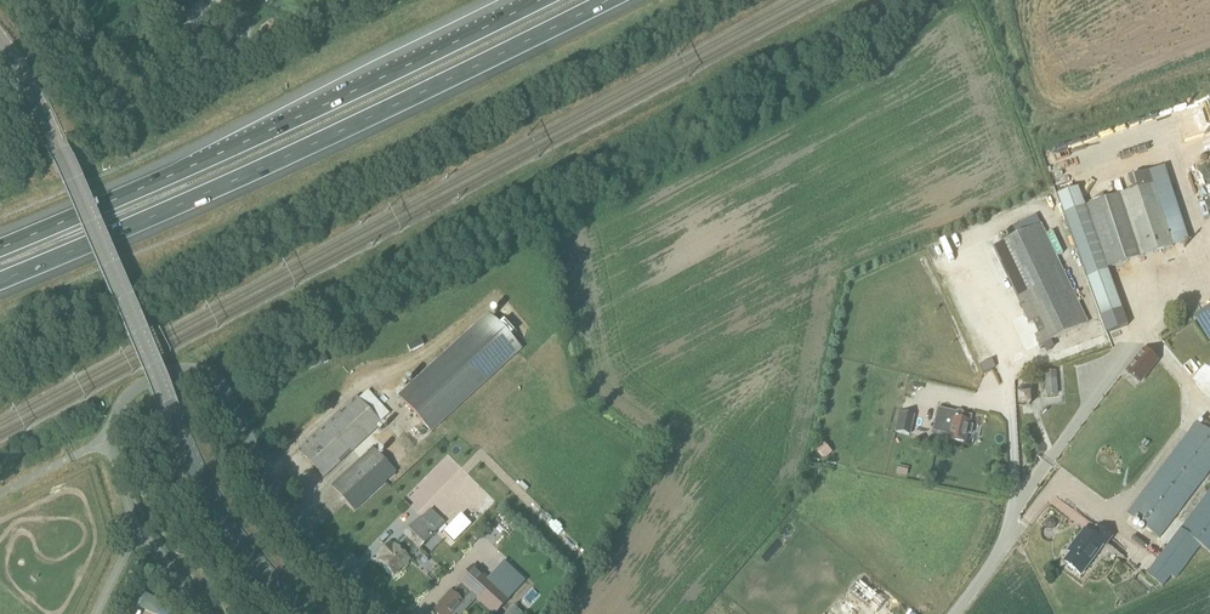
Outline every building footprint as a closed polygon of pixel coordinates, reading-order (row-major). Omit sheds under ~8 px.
[(1132,177),(1136,190),(1110,199),(1087,206),(1108,269),(1189,242),(1164,167),(1132,177)] [(1079,192),(1091,181),(1083,173),(1071,184),(1079,192)] [(1194,205),(1197,219),(1208,217),(1206,203),(1194,205)] [(992,248),(1016,298),(1040,346),(1041,345),(1087,323),(1040,224),(1023,233),(1019,224),(1005,231),(1009,240),(992,248)] [(1193,317),(1193,318),(1195,320),(1196,322),(1209,342),(1209,341),(1209,306),(1193,317)] [(511,338),(516,333),(504,319),(498,324),(489,313),(399,396),(432,432),(522,349),(511,338)] [(1137,380),(1155,358),(1143,348),(1125,371),(1137,380)] [(341,363),(345,373),(355,368),(351,358),(341,363)] [(324,388),(328,379),(318,374),(314,383),(324,388)] [(369,386),(294,448),(320,479),(380,429),(375,424),(388,413),(374,396),(376,394),(369,386)] [(936,437),(940,404),(919,401),(915,427),(924,428),(923,436),(936,437)] [(956,419),(958,412),(945,409),(939,432),(950,435),(949,439),(965,443),(970,422),(956,419)] [(899,412),(894,432),(910,436),(915,416),(899,412)] [(1209,472),(1209,433),(1196,422),(1126,514),(1160,539),(1209,472)] [(355,512),(397,473),(373,448),(331,486),(355,512)] [(907,476),(908,468),(898,466),(896,473),(907,476)] [(1163,588),(1170,577),(1176,581),(1202,545),(1209,552),(1209,490),(1145,575),(1163,588)] [(407,538),(397,547),(395,545),(393,547),(390,544),(379,555),(382,558),(380,561),(394,575),(403,566),(406,566),(408,563),(408,561),(409,559),(408,558),(412,554),(414,556),(419,550),(420,551),(438,533),(421,517),(404,535),(407,538)] [(1112,539),(1098,528),(1092,536),(1084,530),(1072,546),(1075,548),(1064,562),(1081,575),(1103,546),(1105,547),(1112,539)] [(469,536),(465,544),(472,547),(476,540),(469,536)] [(453,594),(451,593),(433,613),(435,613),(463,613),(468,608),(461,602),(470,593),(493,613),(497,613),(511,599),(503,591),(511,583),(492,566),(485,574),(474,564),(458,582),(460,585),(453,594)] [(864,582),(856,593),(881,613),(882,613),(891,604),(864,582)] [(138,593),(133,604),(154,613),(167,613),(170,608),(138,593)] [(522,613),(514,606),(506,613),(521,613),(522,613)]
